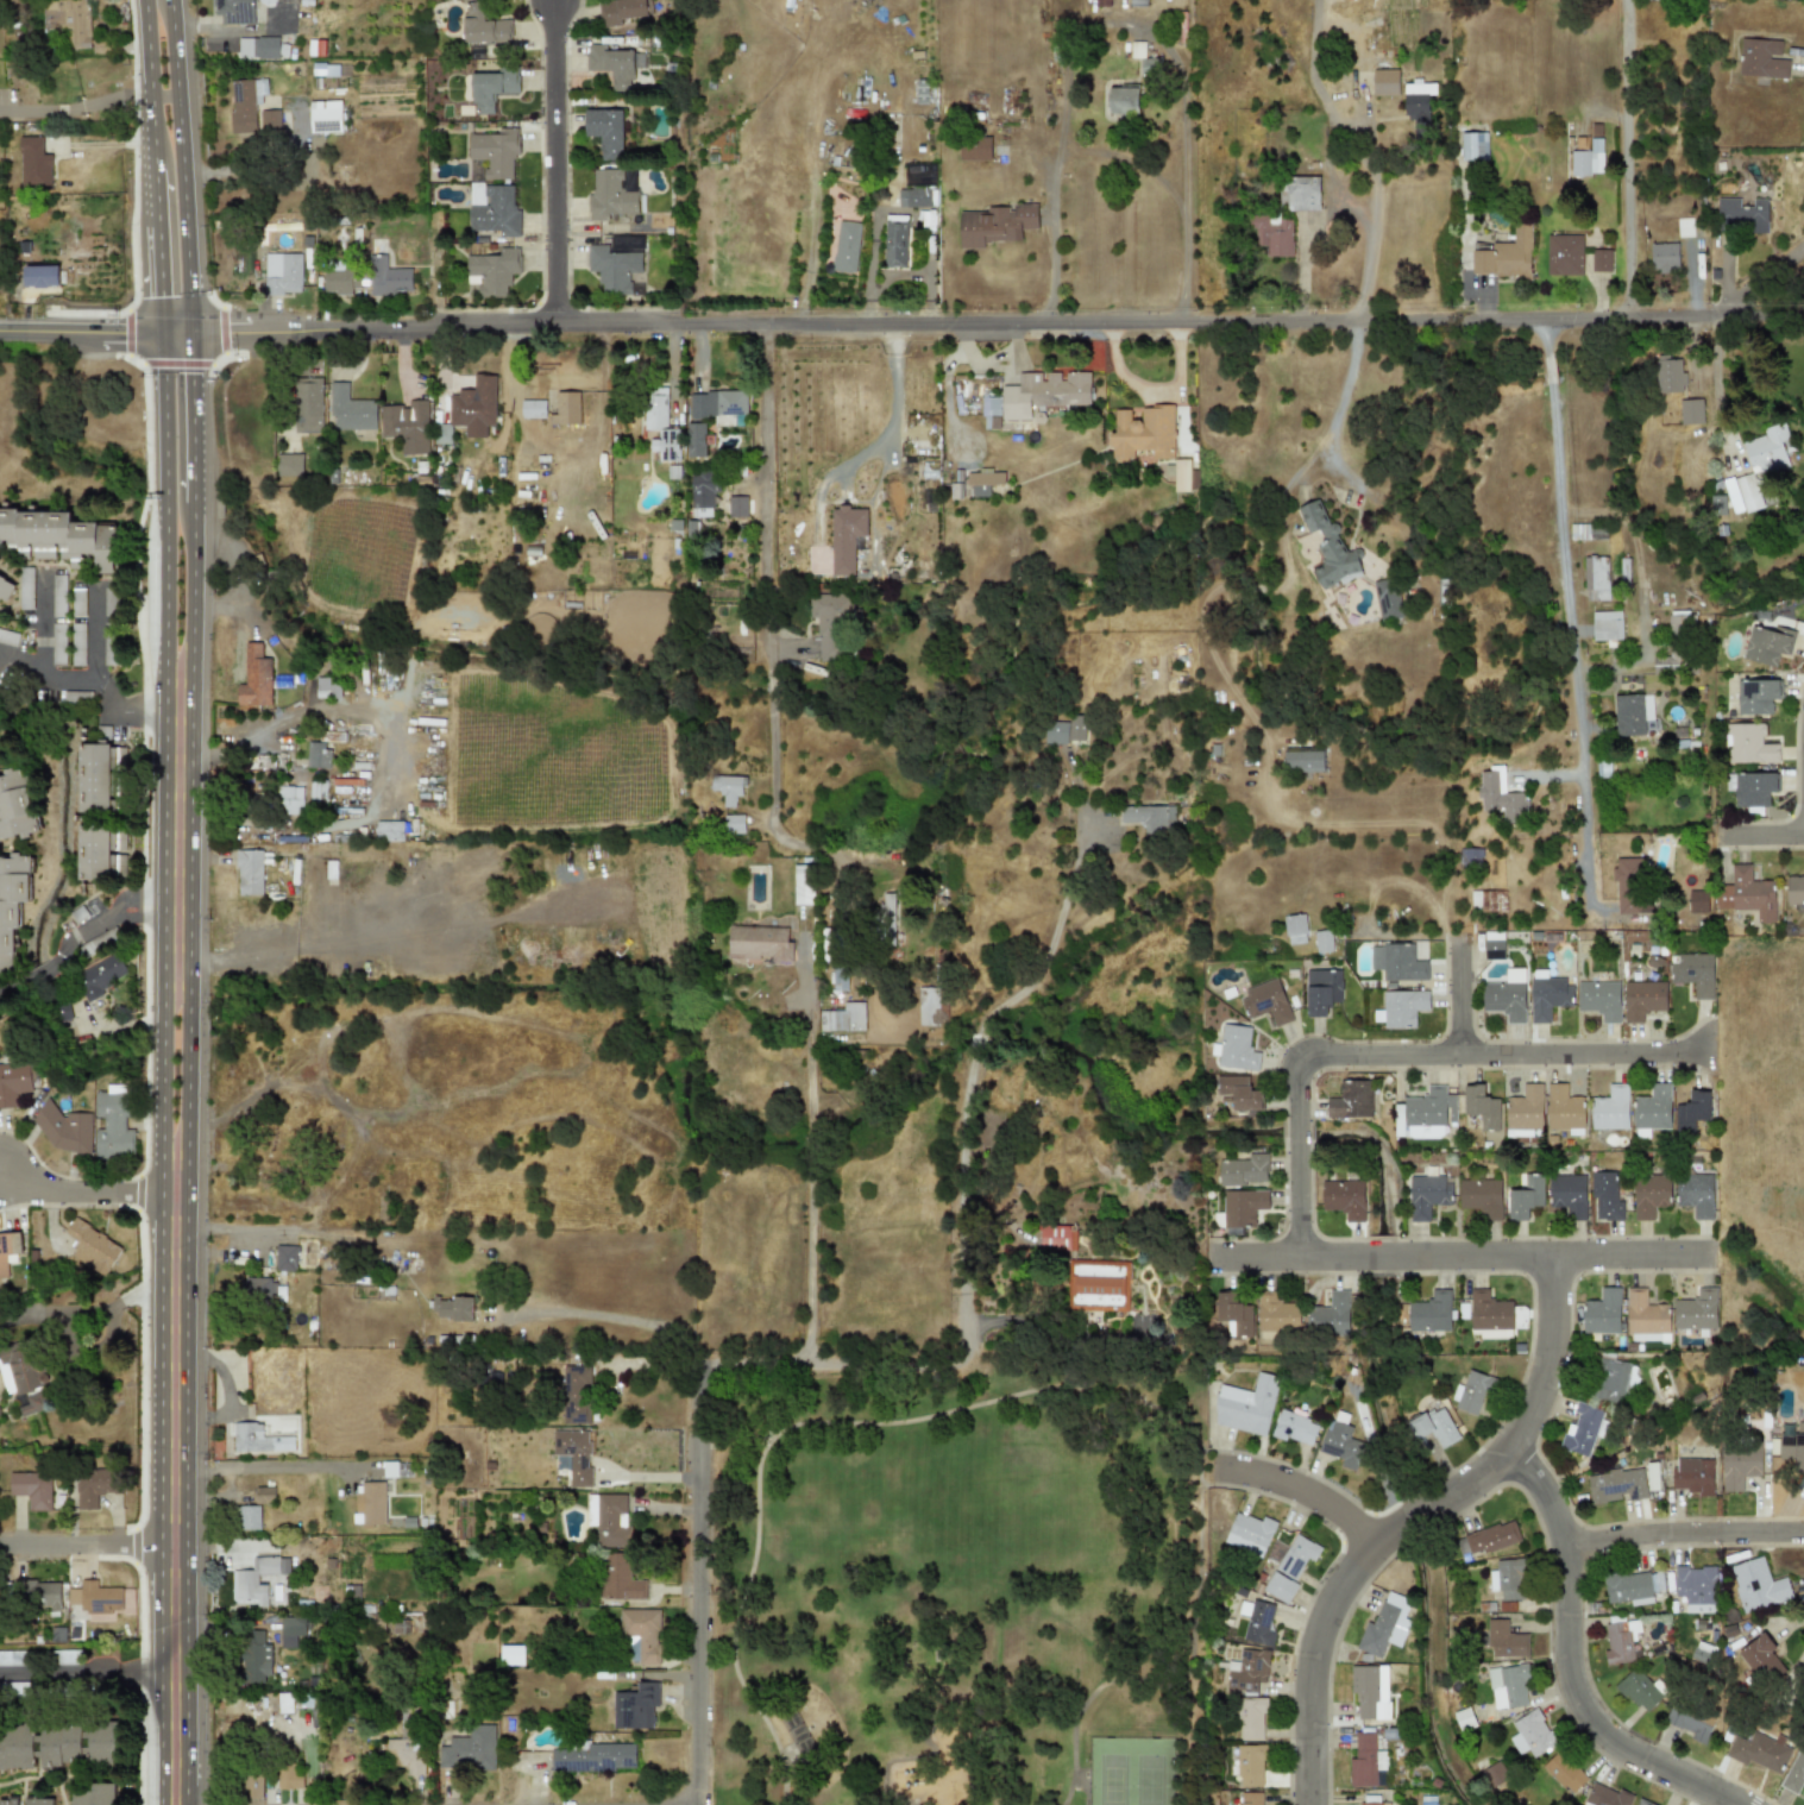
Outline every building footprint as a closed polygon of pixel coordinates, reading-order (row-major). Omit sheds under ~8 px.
[(42,30),(62,30),(62,49),(89,49),(88,0),(40,0),(42,30)] [(253,24),(253,0),(212,0),(213,15),(220,15),(220,24),(253,24)] [(648,21),(646,0),(601,0),(602,24),(648,21)] [(482,20),(480,2),(463,2),(464,43),(510,40),(510,19),(482,20)] [(238,59),(287,58),(285,46),(277,46),(277,37),(237,38),(238,59)] [(1780,40),(1740,38),(1737,75),(1786,77),(1787,58),(1780,57),(1780,40)] [(605,51),(605,44),(585,44),(585,70),(611,70),(611,89),(633,89),(633,68),(643,68),(643,51),(605,51)] [(471,114),(494,113),(492,94),(517,94),(517,68),(497,68),(497,73),(471,74),(471,114)] [(1371,70),(1372,95),(1397,95),(1397,69),(1371,70)] [(230,80),(231,134),(254,134),(253,103),(264,103),(264,78),(230,80)] [(1403,83),(1404,119),(1427,119),(1427,94),(1434,94),(1434,83),(1403,83)] [(1137,114),(1138,88),(1108,87),(1107,114),(1137,114)] [(341,132),(340,108),(309,108),(309,133),(341,132)] [(259,111),(260,130),(279,128),(278,109),(259,111)] [(585,137),(602,137),(602,159),(622,159),(622,109),(585,109),(585,137)] [(469,134),(469,159),(484,161),(484,178),(511,178),(513,155),(517,155),(517,128),(497,128),(497,134),(469,134)] [(1460,133),(1462,162),(1486,161),(1485,132),(1460,133)] [(42,137),(19,137),(19,188),(50,188),(50,155),(42,155),(42,137)] [(958,159),(989,159),(991,138),(960,137),(958,159)] [(1570,151),(1571,176),(1602,175),(1601,139),(1589,139),(1590,150),(1570,151)] [(904,185),(935,187),(936,164),(905,163),(904,185)] [(590,170),(591,221),(606,220),(606,214),(637,214),(636,169),(590,170)] [(1288,176),(1288,210),(1321,210),(1320,176),(1288,176)] [(898,207),(929,208),(930,189),(898,188),(898,207)] [(1718,199),(1718,238),(1770,238),(1770,199),(1718,199)] [(960,249),(983,247),(983,241),(1019,241),(1019,228),(1037,228),(1036,203),(1010,205),(1010,207),(986,207),(986,212),(958,212),(960,249)] [(1251,218),(1252,228),(1257,228),(1258,244),(1270,243),(1271,256),(1294,254),(1291,219),(1281,220),(1277,229),(1270,229),(1270,216),(1251,218)] [(1674,219),(1676,239),(1693,238),(1692,218),(1674,219)] [(860,224),(837,220),(831,271),(854,273),(860,224)] [(906,268),(906,221),(899,221),(885,220),(884,268),(906,268)] [(1547,233),(1546,277),(1583,277),(1584,233),(1547,233)] [(641,235),(609,235),(609,245),(586,245),(586,272),(599,272),(599,294),(629,294),(629,273),(641,273),(641,235)] [(1476,250),(1475,275),(1532,278),(1533,253),(1525,253),(1525,243),(1492,241),(1492,251),(1476,250)] [(1649,244),(1651,271),(1660,271),(1660,273),(1679,273),(1678,244),(1649,244)] [(466,256),(466,276),(478,276),(478,297),(509,297),(508,275),(518,273),(517,247),(498,247),(499,256),(466,256)] [(1591,247),(1591,271),(1610,271),(1610,247),(1591,247)] [(301,254),(264,253),(263,294),(300,294),(301,254)] [(410,293),(410,269),(381,269),(381,253),(370,253),(370,294),(410,293)] [(323,294),(351,294),(351,289),(358,288),(358,270),(328,271),(328,263),(322,263),(323,294)] [(23,266),(24,288),(58,287),(57,265),(23,266)] [(1655,356),(1657,395),(1683,394),(1682,356),(1655,356)] [(1001,420),(1030,420),(1030,405),(1089,405),(1089,372),(1062,372),(1043,372),(1018,372),(1018,385),(1001,385),(1001,420)] [(495,426),(496,375),(473,375),(473,391),(450,391),(448,426),(465,426),(465,438),(486,438),(486,426),(495,426)] [(322,378),(295,377),(294,433),(321,434),(322,378)] [(376,429),(376,400),(348,400),(348,382),(331,383),(331,429),(376,429)] [(579,424),(579,386),(554,386),(555,424),(579,424)] [(666,429),(667,389),(645,389),(643,429),(666,429)] [(691,395),(691,416),(747,416),(747,390),(705,390),(705,395),(691,395)] [(980,416),(986,417),(985,424),(999,426),(1000,397),(981,396),(980,416)] [(1679,398),(1680,424),(1704,423),(1703,397),(1679,398)] [(381,407),(381,436),(401,436),(402,454),(428,454),(428,400),(408,401),(408,405),(381,407)] [(545,400),(521,401),(521,417),(545,417),(545,400)] [(1174,459),(1173,405),(1140,405),(1140,420),(1134,420),(1134,409),(1114,409),(1114,433),(1110,433),(1110,460),(1134,459),(1134,451),(1151,449),(1151,459),(1174,459)] [(687,458),(705,457),(705,423),(687,423),(687,458)] [(1740,442),(1749,478),(1797,466),(1786,423),(1765,428),(1766,435),(1740,442)] [(679,461),(679,429),(661,429),(661,440),(650,440),(650,452),(661,452),(661,461),(679,461)] [(302,454),(276,454),(276,477),(303,476),(302,454)] [(1173,491),(1188,491),(1188,459),(1174,459),(1173,491)] [(968,472),(968,496),(1002,496),(1002,471),(979,471),(979,473),(968,472)] [(1748,472),(1749,477),(1756,476),(1767,507),(1746,515),(1746,517),(1734,521),(1720,482),(1748,472)] [(715,508),(714,474),(690,474),(691,508),(715,508)] [(729,517),(748,517),(747,496),(728,497),(729,517)] [(1710,497),(1722,496),(1726,515),(1712,516),(1710,497)] [(1294,509),(1307,537),(1320,530),(1324,539),(1318,546),(1322,560),(1306,570),(1325,589),(1360,572),(1362,553),(1345,552),(1320,497),(1294,509)] [(832,576),(855,576),(854,542),(867,542),(867,508),(831,508),(832,576)] [(70,522),(71,511),(0,509),(0,540),(6,540),(6,554),(30,555),(30,558),(56,559),(56,558),(69,559),(69,568),(80,568),(81,554),(95,554),(95,573),(114,573),(115,523),(70,522)] [(1570,527),(1571,547),(1617,545),(1616,523),(1570,527)] [(1585,556),(1586,600),(1609,600),(1608,556),(1585,556)] [(1620,558),(1622,591),(1630,590),(1629,558),(1620,558)] [(33,610),(32,568),(19,568),(20,610),(33,610)] [(7,604),(18,585),(0,576),(0,600),(7,604)] [(65,576),(52,576),(53,618),(66,617),(65,576)] [(1374,581),(1382,624),(1407,620),(1398,577),(1374,581)] [(72,617),(85,617),(84,588),(71,589),(72,617)] [(117,589),(105,588),(104,616),(115,616),(117,589)] [(817,618),(819,662),(848,661),(846,593),(809,595),(809,618),(817,618)] [(1622,641),(1621,612),(1592,612),(1592,641),(1609,641),(1622,641)] [(1667,612),(1668,633),(1695,633),(1693,612),(1667,612)] [(51,666),(65,667),(66,624),(52,624),(51,666)] [(72,666),(85,666),(84,624),(71,624),(72,666)] [(1775,666),(1778,654),(1790,656),(1794,631),(1772,627),(1771,631),(1749,627),(1742,660),(1775,666)] [(19,634),(0,630),(0,643),(16,647),(19,634)] [(105,665),(115,665),(115,634),(104,634),(105,665)] [(262,642),(245,642),(244,685),(237,685),(237,705),(270,705),(271,659),(262,658),(262,642)] [(1678,655),(1653,658),(1654,672),(1679,669),(1678,655)] [(316,698),(340,698),(340,685),(328,685),(328,677),(315,678),(316,698)] [(1780,680),(1736,680),(1736,715),(1771,715),(1771,699),(1780,699),(1780,680)] [(271,690),(271,705),(292,704),(291,690),(271,690)] [(90,692),(64,692),(63,703),(89,704),(90,692)] [(1653,732),(1652,694),(1614,696),(1615,734),(1653,732)] [(1044,743),(1085,743),(1085,718),(1069,717),(1069,722),(1044,721),(1044,743)] [(1764,723),(1726,724),(1727,763),(1778,762),(1778,743),(1764,743),(1764,723)] [(328,768),(328,742),(307,742),(306,768),(328,768)] [(78,812),(111,812),(112,744),(80,743),(78,812)] [(1322,772),(1324,749),(1284,748),(1283,771),(1322,772)] [(1,820),(0,821),(0,840),(36,832),(23,767),(4,771),(5,775),(0,776),(0,813),(1,820)] [(1479,810),(1504,810),(1504,819),(1520,819),(1520,793),(1500,793),(1500,771),(1481,771),(1481,787),(1479,787),(1479,810)] [(1778,773),(1726,774),(1726,791),(1734,791),(1734,807),(1767,807),(1767,792),(1778,792),(1778,773)] [(742,776),(711,775),(710,790),(722,790),(722,806),(735,807),(735,795),(742,795),(742,776)] [(308,799),(323,800),(325,781),(309,780),(308,799)] [(302,815),(302,787),(277,786),(276,813),(302,815)] [(1120,823),(1142,822),(1143,835),(1175,834),(1174,805),(1120,807),(1120,823)] [(743,832),(743,815),(723,816),(724,834),(743,832)] [(402,820),(376,820),(376,841),(402,841),(402,820)] [(78,880),(109,880),(109,850),(124,850),(124,843),(122,843),(122,829),(78,829),(78,880)] [(1481,848),(1462,849),(1462,866),(1481,864),(1481,848)] [(262,850),(237,850),(235,894),(260,895),(262,850)] [(14,929),(20,927),(19,903),(30,903),(29,855),(0,856),(0,971),(15,970),(14,929)] [(1614,889),(1622,889),(1622,883),(1639,885),(1640,859),(1614,857),(1614,889)] [(793,904),(811,904),(811,864),(793,864),(793,904)] [(1785,876),(1786,905),(1803,904),(1803,875),(1785,876)] [(1478,910),(1506,910),(1506,891),(1478,892),(1478,910)] [(1708,913),(1706,891),(1689,891),(1689,913),(1708,913)] [(70,912),(76,924),(95,912),(88,901),(70,912)] [(1284,916),(1287,944),(1307,942),(1305,914),(1284,916)] [(786,927),(728,925),(727,962),(767,963),(767,962),(791,963),(791,942),(786,942),(786,927)] [(1315,951),(1332,950),(1331,930),(1314,931),(1315,951)] [(1503,931),(1483,931),(1483,960),(1503,960),(1503,931)] [(1427,980),(1427,961),(1413,961),(1413,944),(1370,944),(1370,970),(1382,969),(1382,980),(1427,980)] [(42,964),(53,978),(66,968),(55,954),(42,964)] [(126,975),(118,954),(73,973),(84,1002),(103,994),(100,986),(126,975)] [(1711,954),(1670,954),(1670,983),(1692,983),(1693,1000),(1712,999),(1711,954)] [(830,990),(847,990),(847,968),(830,969),(830,990)] [(1482,982),(1482,1012),(1506,1012),(1506,1024),(1525,1023),(1523,968),(1504,968),(1506,982),(1482,982)] [(1340,969),(1305,970),(1306,1017),(1328,1017),(1328,1002),(1341,1002),(1340,969)] [(1550,1024),(1550,1006),(1572,1007),(1572,980),(1545,980),(1545,970),(1530,970),(1529,1023),(1550,1024)] [(1246,998),(1240,999),(1246,1018),(1270,1012),(1274,1026),(1290,1021),(1278,979),(1244,988),(1246,998)] [(1618,981),(1577,982),(1577,1012),(1599,1012),(1601,1024),(1620,1023),(1618,981)] [(1666,981),(1623,981),(1623,1023),(1642,1023),(1642,1011),(1666,1011),(1666,981)] [(918,1025),(945,1025),(945,988),(918,988),(918,1025)] [(1382,992),(1383,1010),(1372,1010),(1372,1021),(1383,1021),(1383,1029),(1415,1029),(1415,1012),(1428,1012),(1427,990),(1382,992)] [(818,1011),(819,1031),(865,1030),(863,1002),(843,1002),(843,1011),(818,1011)] [(71,1020),(68,1004),(49,1007),(52,1024),(71,1020)] [(13,1108),(13,1090),(40,1090),(39,1063),(0,1064),(0,1108),(13,1108)] [(1232,1112),(1263,1111),(1262,1090),(1249,1090),(1249,1075),(1215,1076),(1217,1096),(1232,1095),(1232,1112)] [(1370,1117),(1370,1081),(1339,1081),(1339,1098),(1326,1098),(1326,1118),(1370,1117)] [(1546,1083),(1547,1130),(1569,1128),(1569,1134),(1584,1134),(1583,1096),(1566,1096),(1566,1082),(1546,1083)] [(1668,1082),(1649,1083),(1649,1096),(1632,1096),(1633,1130),(1670,1128),(1668,1082)] [(1542,1083),(1522,1083),(1522,1098),(1506,1098),(1504,1128),(1541,1128),(1542,1083)] [(1591,1130),(1628,1128),(1627,1083),(1608,1084),(1608,1098),(1590,1098),(1591,1130)] [(94,1158),(132,1158),(132,1130),(125,1130),(125,1084),(106,1084),(106,1092),(94,1092),(94,1118),(102,1118),(102,1128),(94,1128),(94,1158)] [(1479,1114),(1479,1130),(1498,1130),(1498,1098),(1485,1098),(1485,1084),(1464,1084),(1464,1115),(1479,1114)] [(1456,1095),(1445,1095),(1445,1086),(1427,1086),(1427,1098),(1403,1098),(1403,1107),(1397,1107),(1397,1115),(1404,1115),(1404,1138),(1441,1138),(1441,1125),(1456,1125),(1456,1095)] [(1693,1120),(1708,1121),(1709,1090),(1687,1089),(1687,1103),(1674,1102),(1673,1133),(1693,1133),(1693,1120)] [(90,1113),(59,1113),(59,1102),(40,1101),(39,1151),(89,1152),(90,1113)] [(1219,1161),(1219,1185),(1268,1184),(1266,1152),(1247,1153),(1247,1159),(1219,1161)] [(1622,1220),(1622,1201),(1616,1201),(1616,1171),(1590,1172),(1590,1199),(1595,1199),(1595,1220),(1622,1220)] [(1711,1174),(1674,1175),(1676,1207),(1692,1206),(1692,1220),(1712,1220),(1711,1174)] [(1409,1176),(1409,1222),(1428,1221),(1428,1205),(1450,1205),(1448,1175),(1409,1176)] [(1508,1189),(1508,1220),(1528,1220),(1528,1207),(1542,1207),(1542,1175),(1521,1175),(1521,1189),(1508,1189)] [(1548,1207),(1565,1207),(1566,1220),(1585,1220),(1584,1175),(1548,1175),(1548,1207)] [(1633,1220),(1652,1220),(1653,1206),(1670,1206),(1670,1175),(1633,1175),(1633,1220)] [(1500,1180),(1458,1180),(1459,1208),(1481,1208),(1481,1219),(1501,1219),(1500,1180)] [(1321,1210),(1343,1210),(1343,1222),(1364,1222),(1363,1181),(1320,1181),(1321,1210)] [(1268,1190),(1222,1191),(1222,1227),(1253,1226),(1253,1210),(1268,1209),(1268,1190)] [(70,1256),(105,1277),(122,1247),(74,1218),(64,1233),(78,1241),(70,1256)] [(1041,1250),(1076,1250),(1076,1225),(1042,1225),(1041,1250)] [(6,1279),(5,1254),(20,1254),(20,1233),(0,1234),(0,1279),(6,1279)] [(275,1271),(296,1271),(296,1246),(275,1245),(275,1271)] [(1131,1262),(1074,1259),(1071,1310),(1130,1312),(1131,1262)] [(240,1278),(240,1301),(272,1301),(274,1278),(240,1278)] [(1620,1288),(1599,1287),(1599,1300),(1583,1300),(1582,1333),(1620,1333),(1620,1288)] [(1668,1304),(1646,1304),(1645,1287),(1627,1288),(1627,1341),(1668,1340),(1668,1304)] [(1673,1328),(1715,1328),(1715,1287),(1697,1287),(1697,1300),(1673,1300),(1673,1328)] [(1306,1334),(1347,1334),(1349,1289),(1328,1289),(1328,1307),(1306,1306),(1306,1334)] [(1408,1301),(1407,1331),(1450,1331),(1450,1289),(1431,1289),(1431,1301),(1408,1301)] [(1300,1333),(1299,1303),(1278,1303),(1277,1290),(1257,1291),(1257,1334),(1300,1333)] [(1217,1321),(1232,1321),(1233,1335),(1251,1335),(1251,1303),(1237,1303),(1237,1291),(1217,1291),(1217,1321)] [(471,1320),(472,1297),(434,1296),(433,1319),(471,1320)] [(1634,1364),(1591,1359),(1588,1397),(1630,1402),(1634,1364)] [(590,1366),(564,1366),(562,1423),(590,1423),(590,1366)] [(1478,1415),(1491,1378),(1467,1369),(1462,1386),(1456,1384),(1448,1404),(1478,1415)] [(1265,1435),(1277,1377),(1257,1372),(1252,1391),(1220,1385),(1212,1424),(1265,1435)] [(1603,1410),(1576,1401),(1572,1411),(1578,1414),(1573,1426),(1567,1423),(1559,1447),(1588,1458),(1603,1410)] [(1415,1440),(1432,1433),(1439,1448),(1458,1440),(1442,1405),(1407,1421),(1415,1440)] [(1310,1447),(1318,1422),(1278,1410),(1271,1435),(1310,1447)] [(1319,1453),(1341,1459),(1339,1466),(1356,1471),(1364,1444),(1347,1439),(1351,1427),(1328,1420),(1319,1453)] [(233,1451),(279,1452),(279,1438),(276,1438),(276,1441),(262,1440),(263,1422),(233,1422),(233,1451)] [(1780,1422),(1779,1459),(1793,1459),(1793,1472),(1803,1472),(1803,1423),(1780,1422)] [(570,1486),(591,1486),(592,1467),(589,1467),(589,1430),(554,1430),(554,1468),(570,1468),(570,1486)] [(1722,1491),(1741,1491),(1741,1476),(1760,1476),(1760,1445),(1721,1446),(1722,1491)] [(1671,1492),(1711,1493),(1712,1459),(1676,1458),(1676,1467),(1671,1467),(1671,1492)] [(410,1477),(409,1463),(383,1463),(383,1477),(410,1477)] [(1590,1504),(1624,1499),(1624,1501),(1646,1498),(1642,1467),(1586,1474),(1590,1504)] [(76,1510),(96,1509),(96,1495),(119,1493),(119,1468),(75,1470),(76,1510)] [(50,1511),(50,1472),(8,1472),(8,1495),(26,1495),(27,1511),(50,1511)] [(384,1482),(360,1482),(360,1492),(354,1492),(354,1524),(383,1524),(384,1482)] [(272,1486),(254,1488),(254,1503),(274,1503),(272,1486)] [(586,1526),(596,1526),(596,1546),(631,1546),(631,1524),(626,1524),(627,1495),(587,1493),(586,1526)] [(234,1507),(235,1530),(259,1529),(259,1505),(234,1507)] [(1222,1542),(1261,1558),(1275,1522),(1262,1516),(1259,1521),(1236,1511),(1222,1542)] [(1520,1540),(1513,1518),(1454,1537),(1462,1560),(1520,1540)] [(1274,1541),(1263,1561),(1296,1578),(1306,1558),(1313,1562),(1321,1547),(1294,1534),(1287,1548),(1274,1541)] [(601,1598),(645,1599),(646,1580),(629,1579),(630,1555),(602,1554),(601,1598)] [(231,1571),(232,1605),(284,1604),(283,1574),(278,1574),(278,1556),(251,1556),(251,1570),(231,1571)] [(1792,1599),(1786,1577),(1770,1581),(1762,1556),(1729,1566),(1742,1612),(1792,1599)] [(1489,1571),(1489,1591),(1500,1590),(1500,1600),(1523,1600),(1522,1559),(1496,1560),(1496,1571),(1489,1571)] [(1685,1612),(1715,1612),(1715,1566),(1674,1567),(1674,1597),(1685,1597),(1685,1612)] [(1607,1604),(1629,1600),(1630,1605),(1653,1603),(1652,1593),(1664,1591),(1660,1570),(1603,1577),(1607,1604)] [(1287,1604),(1297,1585),(1272,1571),(1261,1590),(1287,1604)] [(59,1580),(5,1581),(5,1605),(59,1604),(59,1580)] [(121,1612),(121,1587),(96,1587),(96,1580),(80,1580),(80,1612),(121,1612)] [(1412,1606),(1383,1596),(1372,1624),(1365,1621),(1354,1649),(1379,1659),(1385,1642),(1397,1646),(1412,1606)] [(1274,1605),(1252,1599),(1242,1639),(1271,1647),(1275,1631),(1268,1629),(1274,1605)] [(620,1636),(637,1636),(637,1655),(635,1655),(635,1666),(660,1666),(660,1609),(620,1609),(620,1636)] [(279,1617),(279,1648),(296,1647),(296,1636),(306,1636),(306,1617),(279,1617)] [(1507,1620),(1488,1620),(1486,1656),(1527,1656),(1527,1634),(1507,1633),(1507,1620)] [(1605,1664),(1633,1664),(1632,1633),(1640,1633),(1639,1621),(1604,1622),(1605,1664)] [(269,1644),(263,1644),(263,1630),(241,1630),(240,1683),(269,1683),(269,1644)] [(1737,1652),(1765,1686),(1785,1671),(1771,1653),(1777,1649),(1762,1633),(1737,1652)] [(522,1646),(499,1646),(499,1665),(523,1665),(522,1646)] [(1225,1691),(1256,1691),(1257,1683),(1266,1683),(1268,1650),(1238,1649),(1238,1661),(1226,1661),(1225,1691)] [(26,1666),(26,1651),(0,1652),(0,1666),(26,1666)] [(1388,1718),(1387,1665),(1350,1666),(1351,1693),(1357,1693),(1357,1719),(1388,1718)] [(1486,1669),(1492,1710),(1528,1705),(1522,1665),(1486,1669)] [(1642,1715),(1661,1697),(1634,1667),(1615,1685),(1642,1715)] [(612,1729),(652,1728),(652,1706),(658,1706),(658,1683),(637,1683),(637,1692),(612,1692),(612,1729)] [(290,1693),(277,1693),(277,1712),(291,1712),(290,1693)] [(1238,1740),(1263,1738),(1262,1697),(1236,1698),(1238,1740)] [(1516,1734),(1508,1737),(1516,1754),(1528,1749),(1532,1756),(1555,1746),(1538,1709),(1510,1722),(1516,1734)] [(1704,1744),(1711,1723),(1668,1709),(1664,1723),(1692,1732),(1690,1738),(1704,1744)] [(385,1738),(386,1767),(406,1767),(406,1775),(420,1775),(420,1715),(401,1715),(401,1738),(385,1738)] [(469,1737),(448,1737),(447,1747),(436,1747),(436,1769),(494,1771),(495,1724),(469,1724),(469,1737)] [(43,1768),(83,1765),(82,1754),(89,1754),(89,1763),(119,1761),(116,1725),(41,1729),(43,1768)] [(36,1771),(36,1728),(0,1728),(0,1770),(36,1771)] [(1349,1759),(1350,1786),(1376,1786),(1376,1771),(1385,1769),(1384,1751),(1375,1751),(1375,1731),(1354,1732),(1354,1759),(1349,1759)] [(1724,1756),(1746,1766),(1748,1761),(1780,1774),(1791,1748),(1752,1732),(1748,1741),(1734,1735),(1724,1756)] [(1802,1741),(1779,1786),(1798,1795),(1800,1791),(1803,1792),(1803,1742),(1802,1741)] [(549,1769),(634,1772),(635,1743),(586,1743),(586,1749),(551,1749),(549,1769)] [(1237,1786),(1263,1786),(1263,1744),(1237,1744),(1237,1786)] [(1586,1779),(1559,1749),(1541,1766),(1570,1795),(1586,1779)] [(276,1787),(298,1788),(300,1769),(277,1768),(276,1787)] [(262,1772),(241,1772),(241,1798),(260,1798),(262,1772)] [(1594,1781),(1584,1804),(1627,1804),(1630,1795),(1594,1781)] [(74,1784),(74,1804),(116,1804),(115,1784),(74,1784)] [(1237,1792),(1237,1804),(1263,1804),(1263,1792),(1237,1792)]
